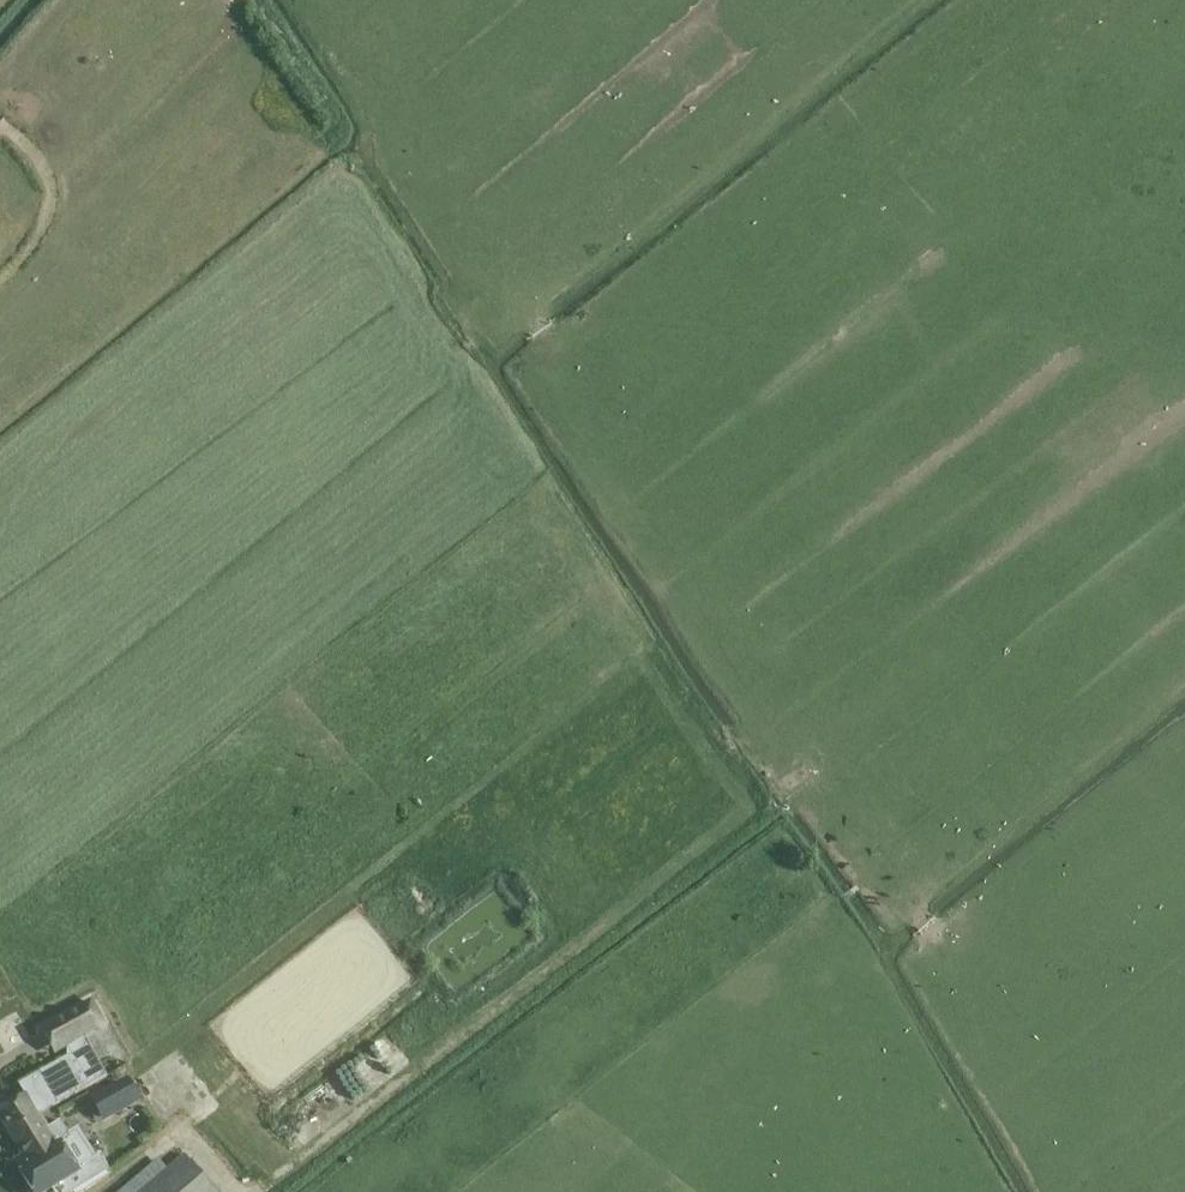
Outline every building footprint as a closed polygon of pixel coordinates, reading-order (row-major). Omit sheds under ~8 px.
[(7,1132),(42,1113),(41,1113),(106,1076),(85,1038),(107,1026),(91,998),(39,1028),(54,1056),(66,1050),(66,1058),(52,1065),(19,1084),(24,1094),(0,1108),(0,1119),(7,1132)] [(91,1101),(103,1123),(132,1107),(119,1085),(91,1101)] [(77,1133),(70,1138),(60,1120),(50,1126),(42,1113),(7,1132),(22,1157),(14,1162),(32,1191),(44,1191),(62,1182),(68,1191),(73,1191),(109,1172),(99,1156),(93,1160),(77,1133)] [(184,1153),(139,1191),(217,1191),(184,1153)]
